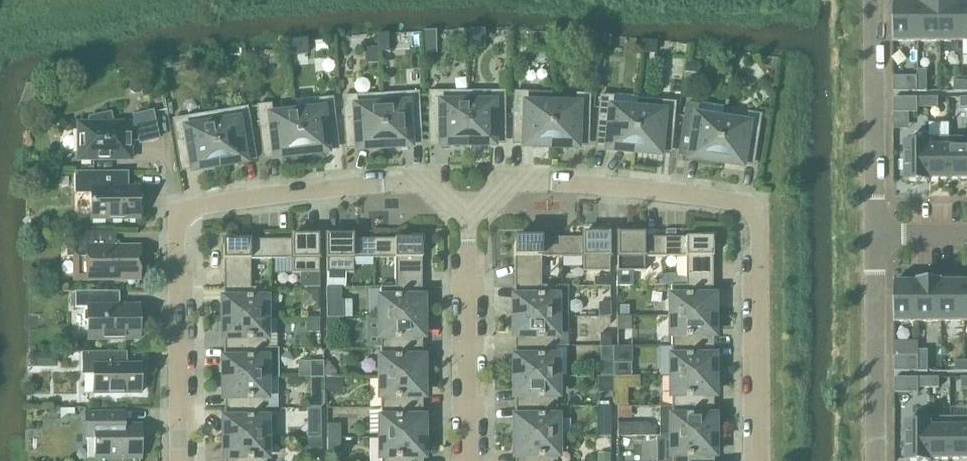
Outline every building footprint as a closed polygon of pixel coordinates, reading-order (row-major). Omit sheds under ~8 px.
[(940,0),(916,0),(916,2),(917,2),(917,42),(940,42),(940,0)] [(964,2),(964,0),(940,0),(940,42),(963,42),(963,2),(964,2)] [(917,2),(916,2),(893,2),(893,42),(917,42),(917,2)] [(917,70),(917,76),(917,82),(927,82),(927,70),(917,70)] [(917,92),(917,82),(917,76),(893,76),(893,92),(917,92)] [(963,92),(963,81),(954,81),(954,92),(963,92)] [(927,92),(927,82),(917,82),(917,92),(927,92)] [(467,144),(467,91),(429,91),(429,138),(441,138),(441,144),(467,144)] [(467,91),(467,144),(493,144),(493,138),(504,138),(504,91),(467,91)] [(549,93),(527,92),(514,91),(513,138),(524,139),(524,144),(550,145),(551,104),(548,104),(549,93)] [(380,94),(383,146),(409,145),(409,139),(421,139),(418,92),(380,94)] [(383,146),(380,94),(343,96),(346,143),(357,142),(358,148),(383,146)] [(551,104),(550,145),(576,146),(576,141),(588,141),(590,94),(577,94),(576,105),(551,104)] [(600,95),(596,142),(607,143),(607,148),(633,151),(636,110),(634,110),(612,107),(613,96),(600,95)] [(296,112),(300,153),(326,150),(326,145),(337,144),(333,97),(320,98),(321,110),(296,112)] [(636,110),(633,151),(659,153),(659,148),(671,149),(675,102),(662,101),(637,98),(636,110)] [(917,98),(893,98),(893,113),(917,113),(918,108),(917,98)] [(929,108),(929,98),(917,98),(918,108),(929,108)] [(938,98),(929,98),(929,108),(938,108),(938,98)] [(300,153),(296,112),(272,115),(271,103),(258,105),(263,152),(274,150),(275,156),(300,153)] [(686,103),(679,150),(690,151),(690,157),(715,161),(721,120),(723,109),(699,105),(686,103)] [(210,113),(218,165),(244,160),(243,155),(254,153),(247,107),(210,113)] [(139,142),(159,138),(152,110),(133,115),(135,122),(113,123),(110,112),(89,117),(89,123),(78,123),(78,159),(120,158),(120,140),(139,140),(139,142)] [(218,165),(210,113),(173,119),(180,165),(192,163),(193,169),(218,165)] [(721,120),(715,161),(741,165),(742,159),(753,161),(760,114),(748,113),(746,124),(721,120)] [(949,147),(950,147),(950,137),(928,137),(928,142),(929,142),(929,179),(930,179),(949,179),(949,147)] [(929,142),(928,142),(905,142),(905,182),(930,182),(930,179),(929,179),(929,142)] [(950,147),(949,147),(949,179),(966,179),(966,147),(950,147)] [(91,219),(139,218),(139,186),(122,186),(122,170),(74,171),(75,193),(91,193),(91,219)] [(78,279),(139,278),(139,246),(96,246),(96,231),(67,231),(67,256),(74,256),(75,271),(78,274),(78,279)] [(562,237),(562,256),(583,256),(582,271),(609,271),(609,233),(582,233),(582,237),(562,237)] [(665,256),(665,237),(644,237),(644,233),(617,233),(617,271),(644,271),(644,256),(665,256)] [(271,239),(271,258),(292,258),(292,272),(300,272),(300,288),(320,287),(320,272),(319,272),(318,234),(292,235),(292,239),(271,239)] [(374,258),(374,238),(353,238),(353,234),(326,234),(326,272),(353,272),(353,258),(374,258)] [(562,256),(562,237),(514,237),(514,286),(541,286),(541,285),(541,256),(562,256)] [(665,237),(665,256),(685,256),(686,285),(713,285),(713,237),(665,237)] [(374,238),(374,258),(395,258),(395,286),(395,287),(422,287),(422,238),(374,238)] [(271,258),(271,239),(223,239),(223,288),(250,288),(250,287),(250,258),(271,258)] [(325,287),(345,287),(345,273),(326,273),(325,287)] [(941,282),(942,282),(942,280),(917,280),(917,282),(918,282),(918,322),(941,322),(941,282)] [(918,282),(917,282),(894,282),(894,322),(918,322),(918,282)] [(964,322),(964,282),(942,282),(941,282),(941,322),(964,322)] [(514,316),(556,316),(556,315),(567,314),(566,285),(541,285),(541,286),(514,286),(514,316)] [(686,285),(671,285),(671,316),(713,315),(713,285),(686,285)] [(395,287),(395,286),(380,286),(380,317),(422,317),(422,287),(395,287)] [(223,317),(265,317),(265,287),(250,287),(250,288),(223,288),(223,317)] [(327,317),(344,317),(344,300),(342,300),(341,288),(326,288),(327,317)] [(302,289),(303,307),(319,307),(318,289),(302,289)] [(88,338),(139,338),(139,305),(111,305),(111,290),(75,291),(75,306),(88,306),(88,338)] [(713,315),(671,316),(671,346),(713,345),(713,315)] [(556,316),(514,316),(514,346),(556,346),(556,316)] [(631,329),(631,316),(617,316),(617,328),(631,329)] [(265,317),(223,317),(223,347),(280,347),(280,318),(265,318),(265,317)] [(306,331),(319,331),(319,317),(306,317),(306,331)] [(422,317),(380,317),(380,347),(422,347),(422,317)] [(671,376),(713,375),(713,345),(671,346),(671,376)] [(556,346),(514,346),(514,376),(556,376),(556,346)] [(266,377),(277,377),(277,348),(280,348),(280,347),(223,347),(224,377),(266,377)] [(422,347),(380,347),(380,377),(422,377),(422,347)] [(919,350),(918,356),(919,362),(928,362),(928,350),(919,350)] [(87,393),(94,393),(140,393),(140,364),(118,364),(118,351),(81,351),(82,369),(87,374),(87,393)] [(613,354),(601,354),(601,374),(614,374),(614,366),(614,363),(613,363),(613,354)] [(894,372),(918,372),(919,362),(918,356),(894,357),(894,372)] [(310,377),(323,377),(323,361),(310,361),(310,377)] [(323,361),(323,377),(336,377),(336,369),(329,362),(323,362),(323,361)] [(964,371),(964,361),(955,361),(955,371),(964,371)] [(928,372),(928,362),(919,362),(919,372),(928,372)] [(631,376),(631,366),(614,366),(614,374),(614,376),(631,376)] [(713,375),(671,376),(671,406),(713,405),(713,375)] [(556,376),(514,376),(514,406),(556,406),(556,376)] [(266,377),(224,377),(224,407),(277,407),(277,377),(266,377)] [(323,377),(310,377),(311,391),(323,391),(323,377)] [(323,377),(323,391),(341,391),(341,377),(336,377),(323,377)] [(422,377),(380,377),(381,407),(423,407),(422,377)] [(919,388),(919,378),(894,378),(894,393),(919,393),(919,388)] [(930,388),(930,378),(919,378),(919,388),(930,388)] [(939,378),(930,378),(930,388),(939,388),(939,378)] [(666,436),(672,436),(714,435),(713,405),(671,406),(659,406),(659,436),(666,436)] [(515,436),(557,436),(556,406),(514,406),(515,436)] [(277,407),(224,407),(224,437),(266,437),(266,408),(277,408),(277,407)] [(381,437),(423,437),(423,407),(381,407),(381,437)] [(76,408),(49,408),(49,419),(60,419),(66,414),(76,414),(76,408)] [(123,411),(86,411),(86,437),(95,437),(95,457),(140,457),(140,425),(123,425),(123,411)] [(950,459),(950,417),(929,417),(929,422),(930,422),(930,459),(931,459),(950,459)] [(950,417),(950,459),(966,459),(966,417),(950,417)] [(631,422),(617,422),(617,436),(631,436),(631,422)] [(929,422),(906,422),(906,460),(931,460),(931,459),(930,459),(930,422),(929,422)] [(340,423),(327,423),(327,437),(340,437),(340,423)] [(597,425),(597,436),(610,436),(610,425),(597,425)] [(672,436),(672,460),(714,460),(714,435),(672,436)] [(557,436),(515,436),(515,460),(557,460),(557,436)] [(224,437),(224,460),(266,460),(266,437),(224,437)] [(327,452),(340,452),(340,437),(327,437),(327,452)] [(423,437),(381,437),(381,460),(423,460),(423,437)]
